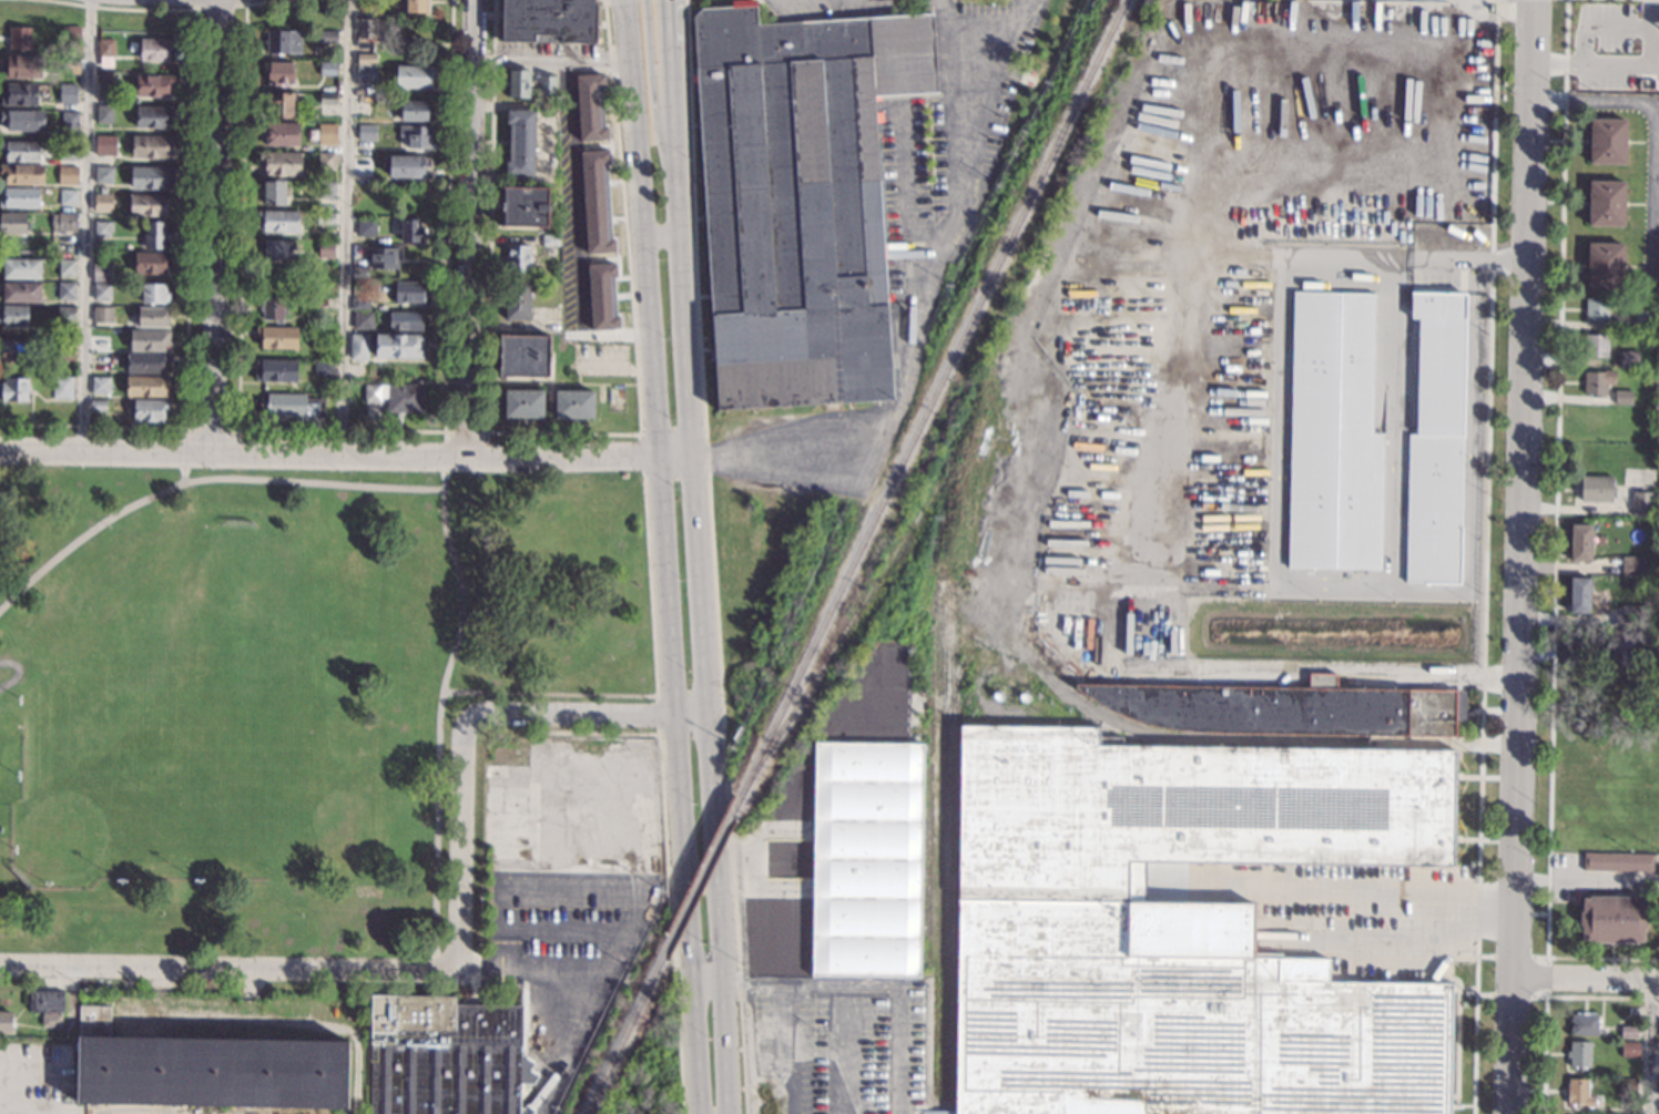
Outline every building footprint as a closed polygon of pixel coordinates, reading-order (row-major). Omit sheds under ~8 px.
[(359,11),(359,0),(378,0),(377,12),(359,11)] [(406,12),(406,0),(428,0),(428,12),(406,12)] [(501,42),(502,0),(592,0),(597,3),(596,43),(501,42)] [(702,9),(755,6),(756,25),(933,14),(937,93),(873,98),(892,403),(716,413),(692,18),(702,9)] [(375,22),(376,22),(376,25),(381,25),(381,39),(358,39),(358,31),(356,31),(356,19),(375,19),(375,22)] [(31,40),(32,40),(32,48),(10,49),(9,27),(30,25),(31,40)] [(80,43),(62,43),(63,27),(80,27),(80,43)] [(337,43),(319,42),(319,30),(337,30),(337,43)] [(301,53),(267,53),(267,31),(301,31),(301,53)] [(114,39),(114,57),(98,57),(98,39),(114,39)] [(169,40),(173,40),(173,49),(169,49),(169,60),(141,60),(141,39),(169,39),(169,40)] [(376,64),(357,63),(357,53),(376,54),(376,64)] [(41,78),(2,78),(2,57),(8,55),(42,57),(41,78)] [(80,57),(79,74),(62,73),(62,57),(80,57)] [(338,62),(337,75),(319,75),(319,62),(338,62)] [(293,84),(267,83),(267,70),(262,70),(263,63),(293,63),(293,84)] [(376,84),(356,84),(356,64),(376,64),(376,84)] [(430,68),(436,68),(436,75),(431,75),(431,88),(396,88),(396,65),(430,65),(430,68)] [(529,96),(509,95),(509,71),(529,71),(529,96)] [(112,73),(111,98),(95,96),(96,72),(112,73)] [(170,75),(170,76),(174,76),(174,85),(169,85),(169,96),(136,95),(138,74),(170,75)] [(598,75),(603,74),(604,88),(601,88),(604,126),(608,126),(608,139),(580,141),(576,75),(598,74),(598,75)] [(554,93),(540,93),(540,76),(554,76),(554,93)] [(38,84),(37,105),(0,104),(1,83),(38,84)] [(78,84),(60,83),(60,103),(77,103),(78,84)] [(293,93),(293,117),(268,117),(269,109),(265,109),(265,92),(293,93)] [(336,104),(319,104),(320,93),(336,93),(336,104)] [(428,101),(427,122),(401,121),(401,101),(428,101)] [(113,105),(112,123),(95,122),(96,104),(113,105)] [(167,108),(174,108),(174,116),(167,116),(167,127),(135,127),(135,106),(167,106),(167,108)] [(533,176),(512,175),(512,174),(506,174),(506,161),(509,162),(510,123),(506,123),(507,110),(512,110),(512,109),(535,110),(533,176)] [(44,111),(44,131),(6,131),(6,122),(0,122),(0,110),(44,111)] [(78,127),(61,127),(61,111),(78,111),(78,127)] [(1626,164),(1590,163),(1591,119),(1626,120),(1626,164)] [(299,145),(265,145),(265,123),(299,123),(299,145)] [(336,144),(318,144),(318,123),(337,124),(336,144)] [(375,140),(357,140),(357,125),(375,125),(375,140)] [(431,149),(408,149),(408,136),(399,136),(399,125),(431,126),(431,149)] [(116,135),(116,156),(95,155),(95,134),(116,135)] [(173,147),(169,146),(169,159),(132,157),(132,135),(173,136),(173,147)] [(39,162),(6,162),(6,151),(0,151),(0,141),(39,142),(39,162)] [(79,161),(61,160),(61,142),(79,143),(79,161)] [(610,164),(607,164),(611,239),(614,238),(615,253),(587,254),(581,152),(609,150),(610,164)] [(302,152),(302,176),(264,176),(264,165),(257,165),(257,152),(302,152)] [(335,170),(318,170),(318,152),(335,153),(335,170)] [(424,156),(431,156),(431,167),(425,167),(425,177),(404,178),(404,176),(389,176),(389,156),(424,155),(424,156)] [(6,175),(0,175),(0,164),(43,164),(43,184),(6,184),(6,175)] [(79,167),(78,185),(58,184),(59,166),(79,167)] [(114,166),(113,183),(95,183),(95,166),(114,166)] [(173,168),(172,188),(131,188),(131,166),(173,168)] [(285,188),(289,188),(289,196),(285,196),(285,205),(263,204),(264,178),(285,180),(285,188)] [(1624,226),(1589,225),(1589,181),(1625,181),(1624,226)] [(336,183),(319,182),(319,198),(336,198),(336,183)] [(4,206),(0,206),(0,188),(4,188),(4,187),(39,188),(39,208),(4,207),(4,206)] [(548,227),(502,226),(502,187),(549,187),(548,227)] [(77,190),(77,205),(60,205),(60,190),(77,190)] [(112,212),(94,212),(94,194),(111,193),(112,212)] [(172,204),(167,204),(167,214),(166,214),(166,216),(130,215),(130,194),(172,195),(172,204)] [(298,232),(263,232),(263,223),(257,222),(257,211),(298,211),(298,232)] [(334,223),(316,223),(317,212),(334,212),(334,223)] [(26,234),(0,234),(0,213),(26,213),(26,234)] [(77,214),(77,231),(64,231),(64,234),(58,234),(58,229),(51,229),(51,214),(59,214),(59,213),(77,214)] [(376,219),(375,237),(357,236),(357,218),(376,219)] [(419,226),(423,226),(423,243),(417,244),(417,242),(401,242),(401,218),(419,218),(419,226)] [(110,222),(112,222),(113,231),(110,231),(111,236),(94,236),(93,222),(110,221),(110,222)] [(165,229),(171,229),(171,241),(165,241),(165,248),(144,248),(144,222),(165,222),(165,229)] [(559,246),(541,245),(542,235),(559,235),(559,246)] [(287,241),(295,241),(295,249),(291,249),(291,253),(288,253),(288,258),(287,258),(287,259),(264,259),(264,239),(287,239),(287,241)] [(335,242),(334,257),(318,257),(318,241),(335,242)] [(1624,244),(1622,288),(1587,287),(1588,243),(1624,244)] [(530,272),(506,270),(506,245),(530,245),(530,272)] [(399,268),(369,268),(369,247),(399,248),(399,268)] [(171,253),(171,264),(165,264),(164,274),(134,273),(134,253),(171,253)] [(40,279),(3,278),(3,258),(38,259),(41,259),(40,279)] [(75,276),(59,276),(59,259),(75,259),(75,276)] [(111,282),(92,282),(92,264),(111,264),(111,282)] [(284,286),(263,286),(263,264),(283,264),(284,286)] [(610,265),(615,264),(617,277),(613,277),(615,316),(619,315),(620,328),(613,328),(613,329),(592,330),(588,265),(610,264),(610,265)] [(333,266),(333,277),(317,277),(317,265),(333,266)] [(368,278),(352,279),(352,266),(368,266),(368,278)] [(41,284),(40,303),(3,302),(3,282),(41,284)] [(75,283),(74,299),(58,298),(59,282),(75,283)] [(424,302),(404,302),(404,303),(395,303),(391,299),(391,297),(395,292),(395,282),(424,282),(424,302)] [(111,300),(93,300),(93,283),(110,283),(111,300)] [(529,319),(506,319),(506,283),(530,284),(529,319)] [(164,284),(164,293),(170,293),(170,304),(142,303),(142,284),(164,284)] [(1458,582),(1406,581),(1408,433),(1416,433),(1417,319),(1411,318),(1412,290),(1466,292),(1458,582)] [(1374,294),(1373,432),(1384,432),(1381,570),(1286,569),(1293,292),(1374,294)] [(283,324),(275,324),(275,319),(263,319),(263,296),(283,297),(283,324)] [(369,309),(352,308),(352,298),(353,298),(369,298),(369,309)] [(1609,321),(1586,321),(1586,298),(1609,298),(1609,321)] [(2,325),(0,325),(0,315),(2,315),(2,305),(28,306),(28,326),(12,326),(12,327),(4,327),(4,326),(2,326),(2,325)] [(75,306),(74,321),(57,321),(58,306),(75,306)] [(113,307),(112,323),(93,323),(93,307),(113,307)] [(169,327),(134,326),(134,315),(139,315),(139,307),(164,307),(169,308),(169,327)] [(374,330),(353,330),(354,310),(374,310),(374,330)] [(419,317),(423,317),(421,330),(389,330),(389,311),(419,311),(419,317)] [(297,348),(261,348),(261,338),(255,338),(256,327),(261,327),(297,327),(297,348)] [(170,330),(170,346),(163,346),(163,351),(130,350),(131,329),(170,330)] [(367,359),(350,359),(350,334),(367,334),(367,359)] [(423,358),(376,357),(376,334),(424,335),(423,358)] [(1609,334),(1584,334),(1583,356),(1608,356),(1609,334)] [(549,378),(499,377),(499,335),(549,335),(549,378)] [(31,361),(0,360),(0,349),(1,349),(2,340),(31,340),(31,361)] [(75,341),(74,360),(57,359),(58,340),(75,341)] [(1638,368),(1620,367),(1620,350),(1638,350),(1638,368)] [(110,354),(110,365),(92,364),(92,354),(110,354)] [(169,364),(164,364),(164,371),(163,371),(163,372),(126,372),(126,354),(170,354),(169,364)] [(297,381),(255,381),(255,360),(297,360),(297,381)] [(333,375),(314,375),(314,361),(333,361),(333,375)] [(1607,394),(1604,394),(1604,398),(1595,398),(1595,394),(1584,394),(1584,371),(1607,371),(1607,394)] [(72,376),(71,398),(52,398),(53,376),(72,376)] [(169,397),(125,396),(126,376),(170,377),(169,397)] [(110,394),(91,394),(92,377),(110,377),(110,394)] [(28,401),(1,400),(1,382),(4,382),(4,378),(28,378),(28,401)] [(421,412),(403,412),(403,416),(397,416),(397,412),(387,412),(387,399),(380,399),(380,402),(364,402),(364,384),(421,385),(421,412)] [(543,418),(505,417),(505,390),(543,390),(543,418)] [(593,419),(556,418),(556,390),(593,391),(593,419)] [(1631,390),(1631,405),(1615,403),(1615,390),(1631,390)] [(305,398),(324,398),(324,417),(267,417),(267,411),(259,411),(259,398),(267,399),(267,392),(305,394),(305,398)] [(105,410),(90,410),(90,399),(105,399),(105,410)] [(169,410),(163,410),(162,421),(133,421),(134,399),(169,399),(169,410)] [(1636,441),(1619,441),(1619,425),(1636,426),(1636,441)] [(1612,502),(1581,502),(1581,476),(1612,477),(1612,502)] [(1652,492),(1651,515),(1631,514),(1632,492),(1652,492)] [(1591,561),(1570,561),(1571,524),(1590,525),(1591,525),(1591,561)] [(1642,576),(1621,575),(1622,556),(1642,556),(1642,576)] [(1589,614),(1569,614),(1568,578),(1589,576),(1589,614)] [(1636,604),(1621,605),(1621,616),(1636,616),(1636,604)] [(1650,668),(1618,667),(1618,648),(1621,648),(1621,632),(1651,633),(1650,668)] [(1336,674),(1336,688),(1456,689),(1456,691),(1465,691),(1465,722),(1455,720),(1455,737),(1225,734),(1187,730),(1162,728),(1129,719),(1100,705),(1075,688),(1075,684),(1309,687),(1309,673),(1336,674)] [(908,744),(923,744),(919,978),(811,975),(814,742),(828,743),(830,727),(857,728),(856,743),(876,743),(876,729),(862,729),(862,717),(908,717),(908,744)] [(1452,983),(1450,1113),(954,1113),(959,725),(1099,727),(1099,736),(1122,736),(1122,745),(1455,749),(1454,867),(1144,862),(1143,902),(1254,903),(1253,958),(1329,959),(1329,982),(1452,983)] [(505,752),(509,752),(509,755),(505,755),(505,765),(528,766),(528,784),(531,784),(531,814),(532,814),(532,861),(523,861),(523,875),(495,875),(495,860),(482,860),(484,764),(488,764),(488,740),(506,740),(505,752)] [(1652,871),(1584,870),(1584,852),(1652,855),(1652,871)] [(378,897),(358,898),(357,886),(378,886),(378,897)] [(1638,899),(1643,899),(1643,913),(1646,913),(1646,928),(1643,928),(1643,941),(1637,941),(1637,943),(1587,942),(1587,939),(1580,939),(1581,926),(1579,926),(1579,912),(1581,912),(1581,898),(1588,898),(1588,896),(1638,897),(1638,899)] [(380,918),(379,934),(365,934),(366,917),(380,918)] [(63,1012),(61,1012),(61,1026),(42,1026),(42,1014),(43,1014),(43,1011),(29,1011),(30,991),(63,992),(63,1012)] [(535,1111),(532,1113),(371,1113),(373,998),(455,999),(455,1008),(519,1008),(519,1049),(529,1049),(528,1097),(519,1097),(519,1108),(523,1108),(527,1105),(535,1111)] [(109,1036),(349,1042),(347,1108),(77,1104),(79,1005),(110,1006),(109,1036)] [(11,1033),(0,1033),(0,1012),(11,1012),(11,1033)] [(1597,1035),(1570,1034),(1570,1014),(1597,1015),(1597,1035)] [(1637,1038),(1620,1038),(1620,1025),(1637,1026),(1637,1038)] [(1589,1067),(1569,1067),(1569,1056),(1566,1056),(1566,1051),(1570,1051),(1570,1041),(1590,1041),(1589,1067)] [(1638,1057),(1620,1057),(1621,1042),(1638,1042),(1638,1057)] [(1636,1079),(1636,1097),(1619,1096),(1619,1077),(1636,1079)] [(1588,1095),(1595,1095),(1595,1106),(1585,1106),(1585,1104),(1567,1104),(1568,1079),(1588,1079),(1588,1095)]
